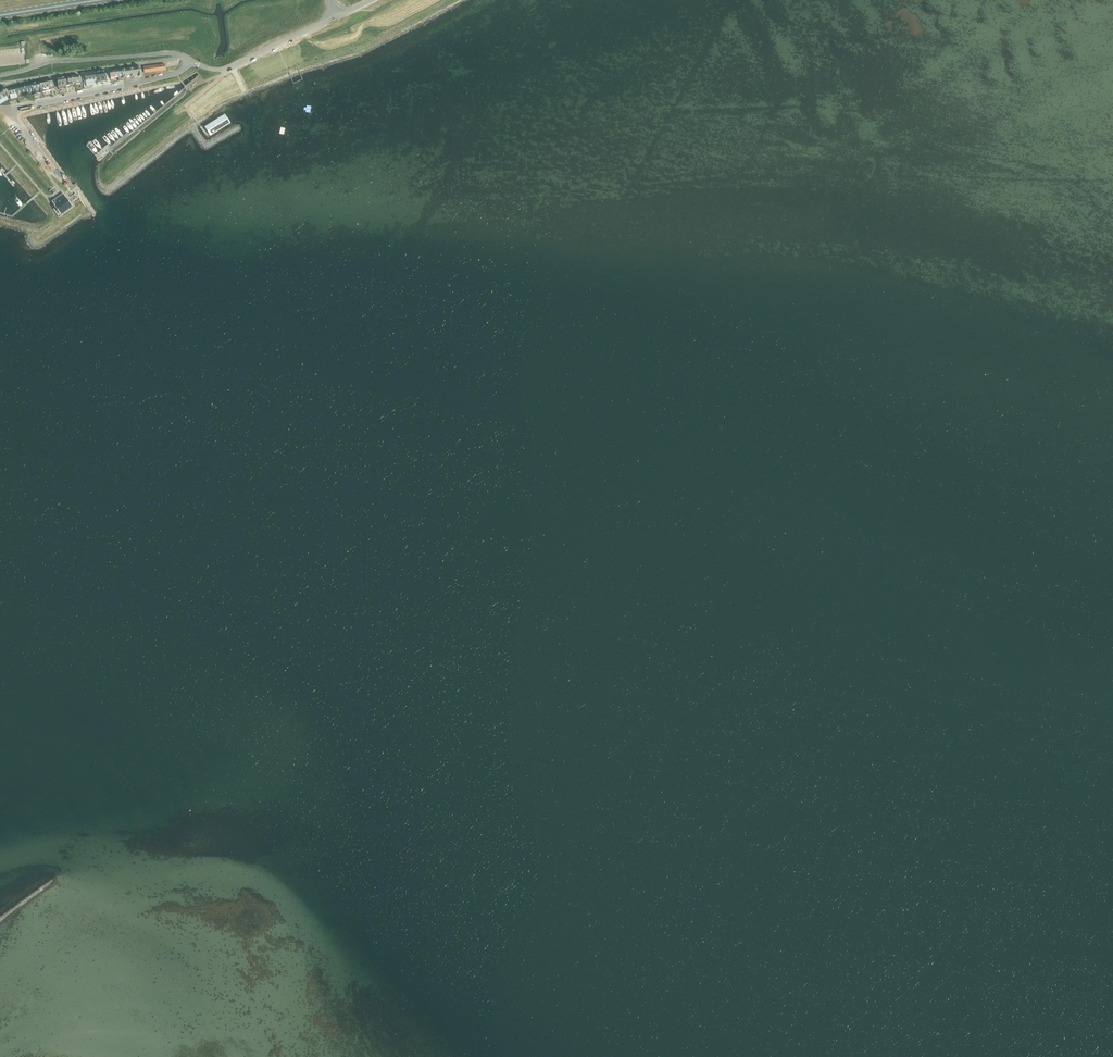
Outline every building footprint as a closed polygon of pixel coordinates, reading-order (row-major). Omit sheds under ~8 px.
[(143,67),(144,73),(166,70),(165,64),(143,67)] [(141,67),(133,68),(134,76),(142,75),(141,67)] [(121,70),(122,76),(123,78),(134,76),(133,68),(121,70)] [(96,73),(85,75),(86,86),(98,84),(98,83),(107,82),(105,70),(96,72),(96,73)] [(65,78),(66,85),(66,87),(73,86),(73,83),(75,83),(75,79),(72,79),(72,77),(65,78)] [(58,86),(66,85),(65,78),(57,79),(58,86)] [(52,79),(40,82),(42,91),(43,91),(51,89),(50,88),(54,87),(53,85),(52,79)] [(40,82),(31,84),(33,91),(35,98),(44,96),(43,91),(42,91),(40,82)] [(31,84),(15,88),(17,94),(27,92),(27,93),(33,91),(31,84)] [(15,88),(7,90),(6,88),(3,90),(2,87),(0,88),(0,103),(11,96),(11,98),(18,97),(17,94),(15,88)] [(224,115),(206,126),(211,135),(229,123),(224,115)] [(57,198),(52,201),(55,205),(66,197),(63,193),(57,198)] [(66,197),(55,205),(54,205),(59,211),(67,205),(69,207),(72,205),(70,203),(66,197)]
